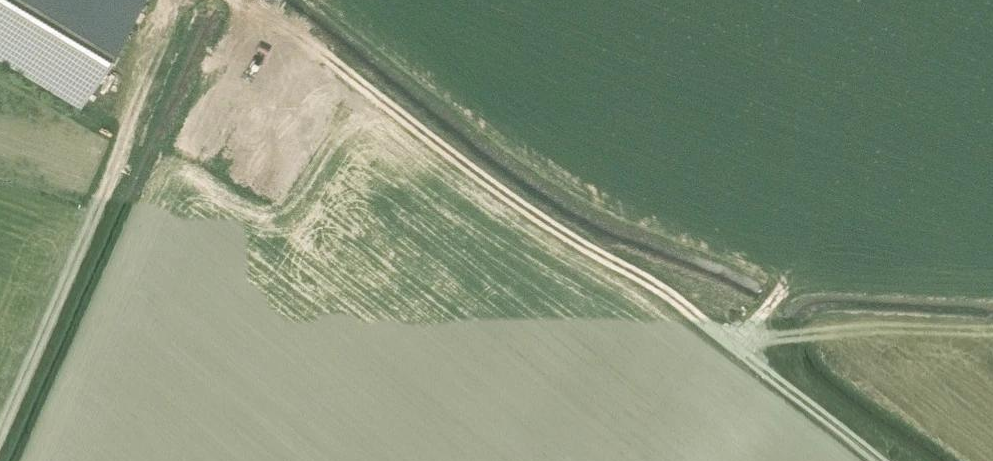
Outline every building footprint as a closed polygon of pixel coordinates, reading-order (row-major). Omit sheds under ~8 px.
[(83,98),(142,0),(0,0),(0,48),(83,98)]
